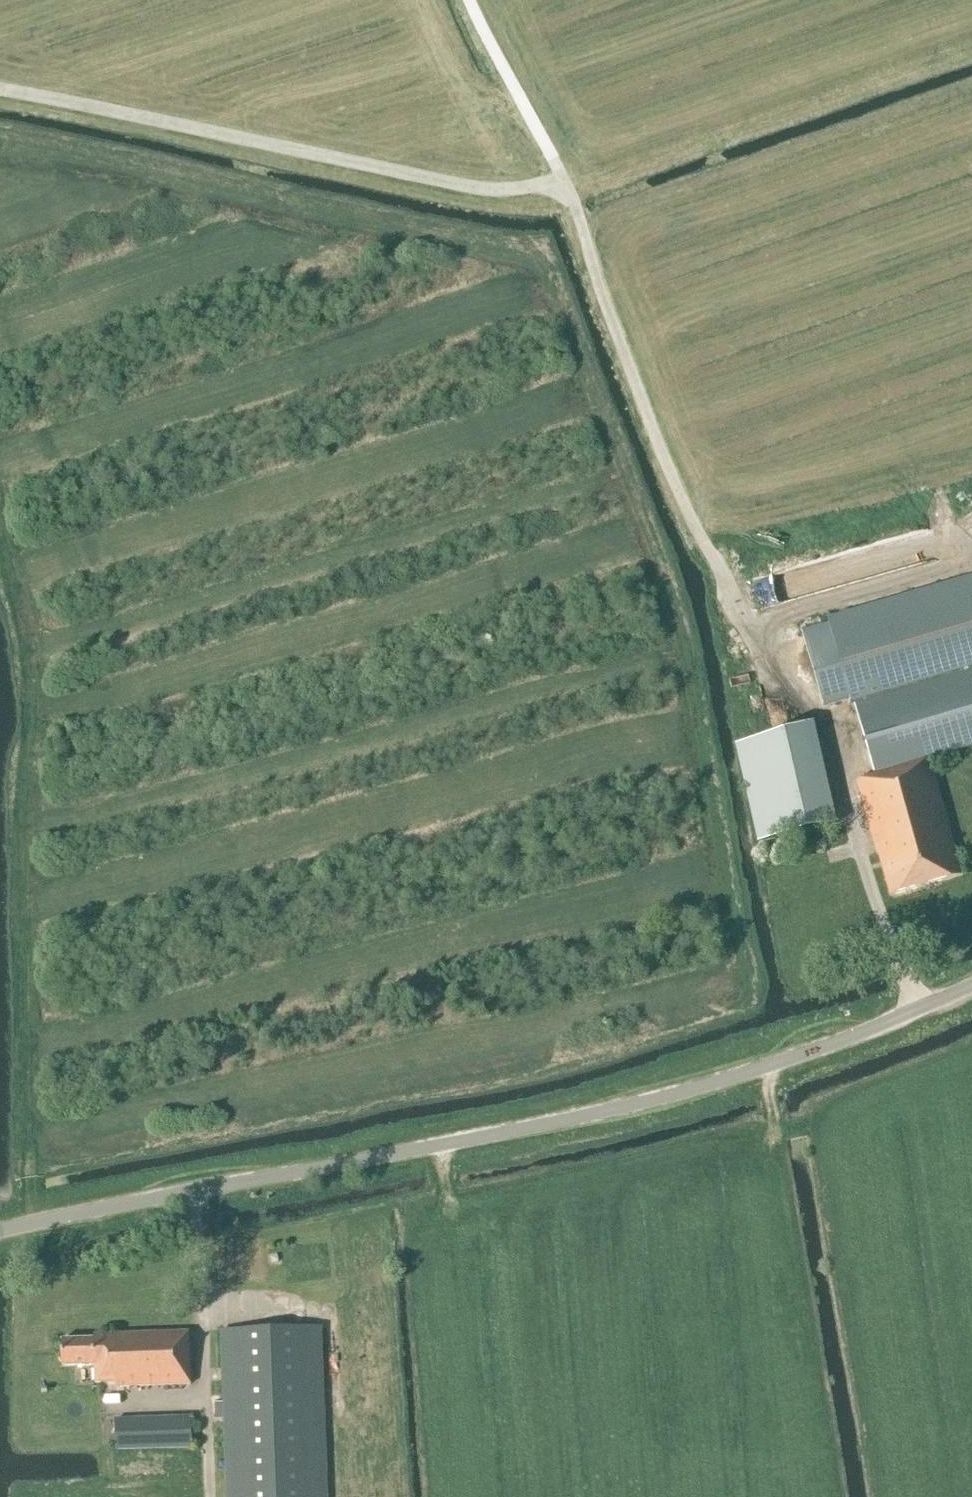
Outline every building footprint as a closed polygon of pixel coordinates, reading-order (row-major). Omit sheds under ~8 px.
[(800,566),(785,569),(793,603),(807,600),(800,566)] [(828,619),(829,622),(801,630),(823,707),(851,699),(873,777),(856,782),(877,856),(879,856),(891,897),(963,877),(929,758),(971,746),(971,578),(828,619)] [(759,842),(837,825),(815,729),(737,747),(759,842)] [(228,1496),(329,1496),(323,1328),(222,1331),(228,1496)] [(117,1387),(192,1385),(190,1332),(94,1335),(95,1340),(62,1341),(63,1366),(95,1365),(96,1383),(116,1383),(117,1387)] [(117,1419),(118,1450),(191,1448),(190,1417),(117,1419)]
